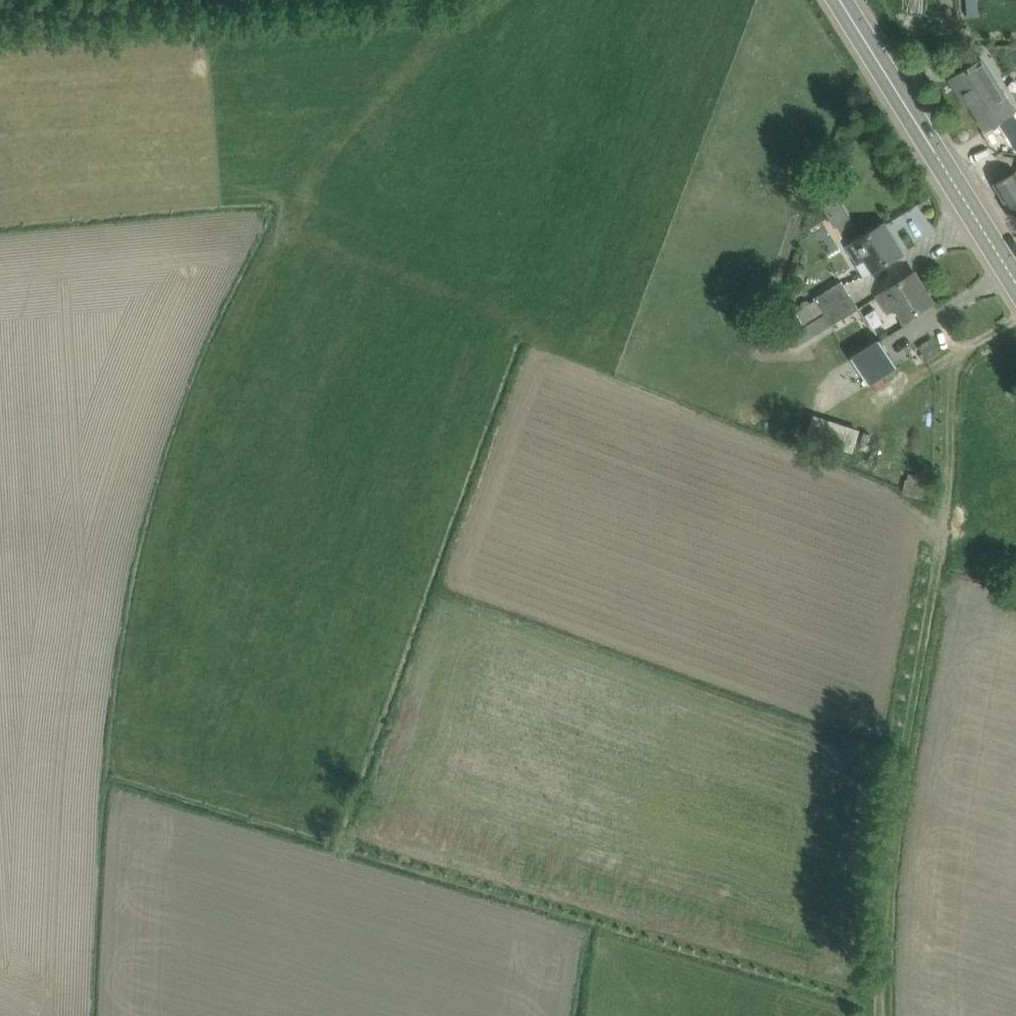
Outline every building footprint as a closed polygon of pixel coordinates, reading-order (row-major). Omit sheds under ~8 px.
[(987,128),(1004,118),(1015,111),(982,59),(951,78),(961,94),(964,92),(987,128)] [(1007,129),(1015,144),(1015,123),(1007,129)] [(994,183),(1008,207),(1015,202),(1015,170),(994,183)] [(874,270),(886,263),(903,252),(885,223),(848,246),(858,261),(865,257),(874,270)] [(904,319),(916,312),(933,301),(915,272),(879,295),(888,310),(896,305),(904,319)] [(818,333),(825,329),(859,308),(842,281),(815,298),(816,299),(802,308),(818,333)] [(898,366),(881,339),(852,357),(869,384),(898,366)] [(906,478),(903,492),(929,498),(932,485),(919,482),(920,476),(910,473),(909,478),(906,478)]
